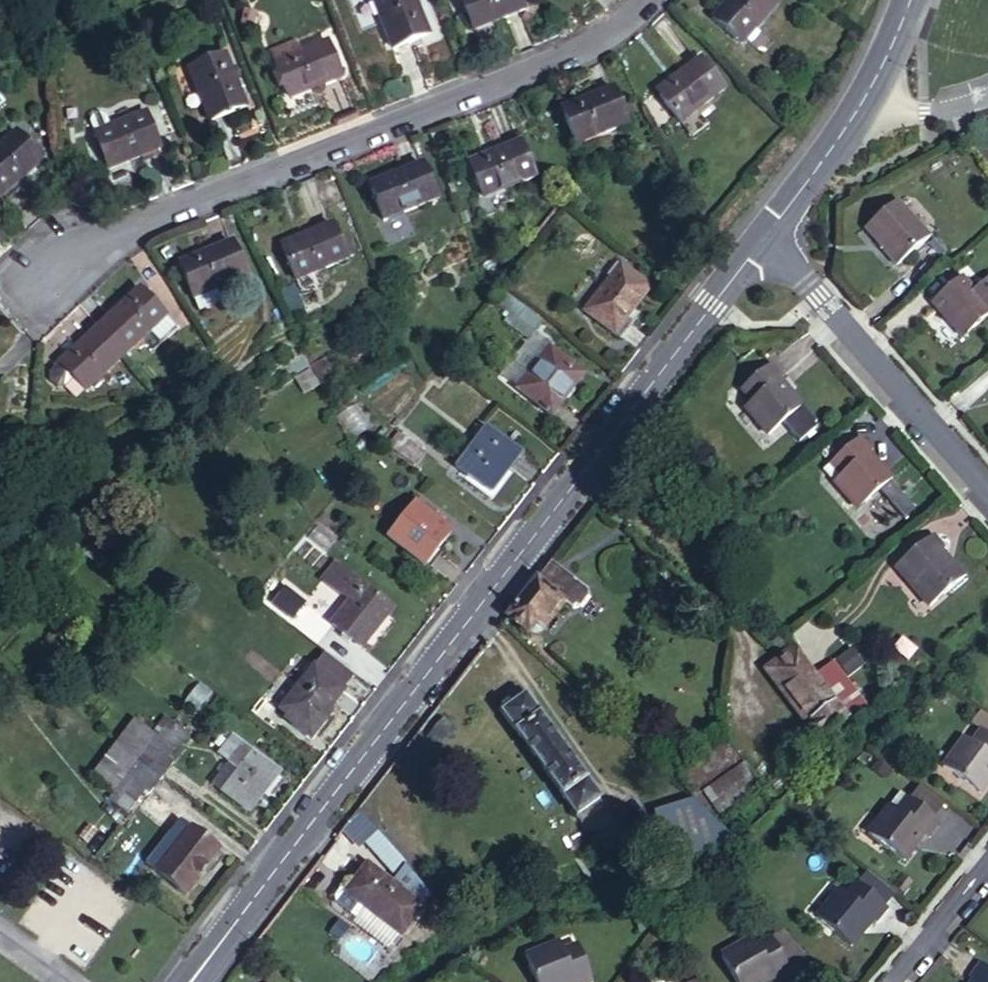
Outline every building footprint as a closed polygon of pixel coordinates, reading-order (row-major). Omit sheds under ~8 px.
[(428,35),(414,0),(373,0),(393,49),(428,35)] [(524,9),(520,0),(460,0),(472,30),(524,9)] [(778,1),(776,0),(728,0),(711,19),(740,44),(778,1)] [(275,62),(299,53),(295,42),(271,51),(275,62)] [(342,77),(326,42),(299,53),(275,62),(290,98),(342,77)] [(209,122),(245,108),(224,55),(188,69),(209,122)] [(679,123),(723,90),(700,59),(655,92),(679,123)] [(575,145),(627,124),(613,89),(561,109),(575,145)] [(110,168),(162,148),(147,112),(95,133),(110,168)] [(40,161),(15,132),(0,145),(0,196),(40,161)] [(482,198),(534,178),(520,142),(468,162),(482,198)] [(383,220),(436,200),(422,165),(369,185),(383,220)] [(896,265),(928,237),(895,200),(865,227),(884,250),(883,250),(896,265)] [(315,272),(347,260),(332,224),(280,245),(301,297),(322,288),(315,272)] [(216,290),(245,278),(231,242),(178,263),(198,313),(221,304),(216,290)] [(614,335),(650,287),(620,263),(583,311),(614,335)] [(987,314),(987,309),(960,276),(931,302),(962,337),(987,314)] [(152,350),(176,328),(140,290),(99,327),(124,354),(141,338),(152,350)] [(511,312),(534,330),(542,320),(505,291),(497,301),(511,312)] [(528,337),(534,330),(511,312),(505,319),(528,337)] [(83,392),(124,354),(99,327),(49,374),(48,380),(56,389),(63,389),(72,380),(83,392)] [(549,349),(551,346),(536,332),(502,376),(517,389),(549,349)] [(549,415),(581,375),(549,349),(517,389),(549,415)] [(779,379),(782,376),(771,362),(740,389),(751,401),(743,407),(767,435),(801,405),(779,379)] [(304,382),(316,375),(312,367),(301,373),(304,382)] [(490,494),(520,453),(486,428),(456,467),(490,494)] [(414,466),(424,452),(398,431),(387,445),(414,466)] [(857,509),(890,480),(868,454),(871,451),(859,437),(829,463),(839,476),(832,482),(857,509)] [(424,565),(451,531),(414,502),(387,537),(424,565)] [(939,551),(943,548),(931,534),(894,566),(928,606),(962,578),(939,551)] [(587,597),(586,590),(550,562),(508,617),(526,631),(533,623),(541,630),(562,602),(570,609),(578,608),(587,597)] [(361,647),(392,607),(335,563),(322,580),(349,602),(332,624),(361,647)] [(740,580),(732,571),(724,577),(731,586),(740,580)] [(295,615),(305,603),(274,578),(260,593),(270,602),(274,597),(295,615)] [(848,720),(844,715),(815,675),(797,651),(770,671),(821,739),(848,720)] [(862,702),(832,662),(815,675),(844,715),(862,702)] [(309,733),(344,690),(313,666),(279,709),(309,733)] [(575,816),(599,799),(520,690),(496,707),(575,816)] [(987,720),(987,716),(980,711),(971,723),(981,730),(987,720)] [(153,733),(135,719),(117,743),(139,760),(143,763),(173,723),(166,717),(153,733)] [(439,745),(454,730),(443,720),(429,736),(439,745)] [(981,730),(971,743),(963,737),(942,766),(978,793),(987,780),(987,720),(981,730)] [(169,758),(188,734),(173,723),(143,763),(161,777),(173,761),(169,758)] [(202,778),(211,785),(247,813),(278,773),(231,737),(222,730),(208,748),(217,754),(218,756),(202,778)] [(126,776),(139,760),(117,743),(91,778),(116,798),(130,779),(126,776)] [(716,814),(757,786),(728,744),(678,778),(693,799),(702,793),(716,814)] [(161,777),(143,763),(139,760),(126,776),(130,779),(116,798),(112,802),(126,813),(144,790),(149,794),(161,777)] [(931,817),(942,802),(920,785),(909,800),(931,817)] [(897,810),(907,797),(899,792),(889,805),(897,810)] [(927,836),(938,823),(931,817),(909,800),(907,797),(897,810),(889,805),(867,833),(902,861),(924,833),(927,836)] [(686,855),(733,839),(691,800),(654,813),(667,837),(686,855)] [(184,893),(218,849),(180,819),(154,853),(165,861),(157,872),(184,893)] [(600,847),(628,850),(629,833),(615,832),(597,840),(600,847)] [(400,934),(420,907),(366,865),(346,892),(339,888),(333,897),(334,905),(354,920),(364,906),(399,933),(400,934)] [(884,905),(893,893),(867,872),(857,883),(884,905)] [(876,922),(887,908),(884,905),(857,883),(856,882),(845,895),(838,889),(815,917),(850,945),(872,919),(876,922)] [(334,905),(333,897),(329,901),(330,907),(383,948),(388,947),(399,933),(364,906),(354,920),(334,905)] [(755,945),(751,937),(720,955),(734,981),(764,981),(772,977),(774,981),(790,973),(776,948),(790,941),(782,931),(755,945)] [(803,965),(809,962),(790,941),(776,948),(790,973),(803,965)] [(593,981),(577,945),(562,951),(558,942),(525,956),(535,981),(591,981),(593,981)] [(978,962),(968,976),(972,980),(971,981),(987,981),(987,969),(978,962)]
